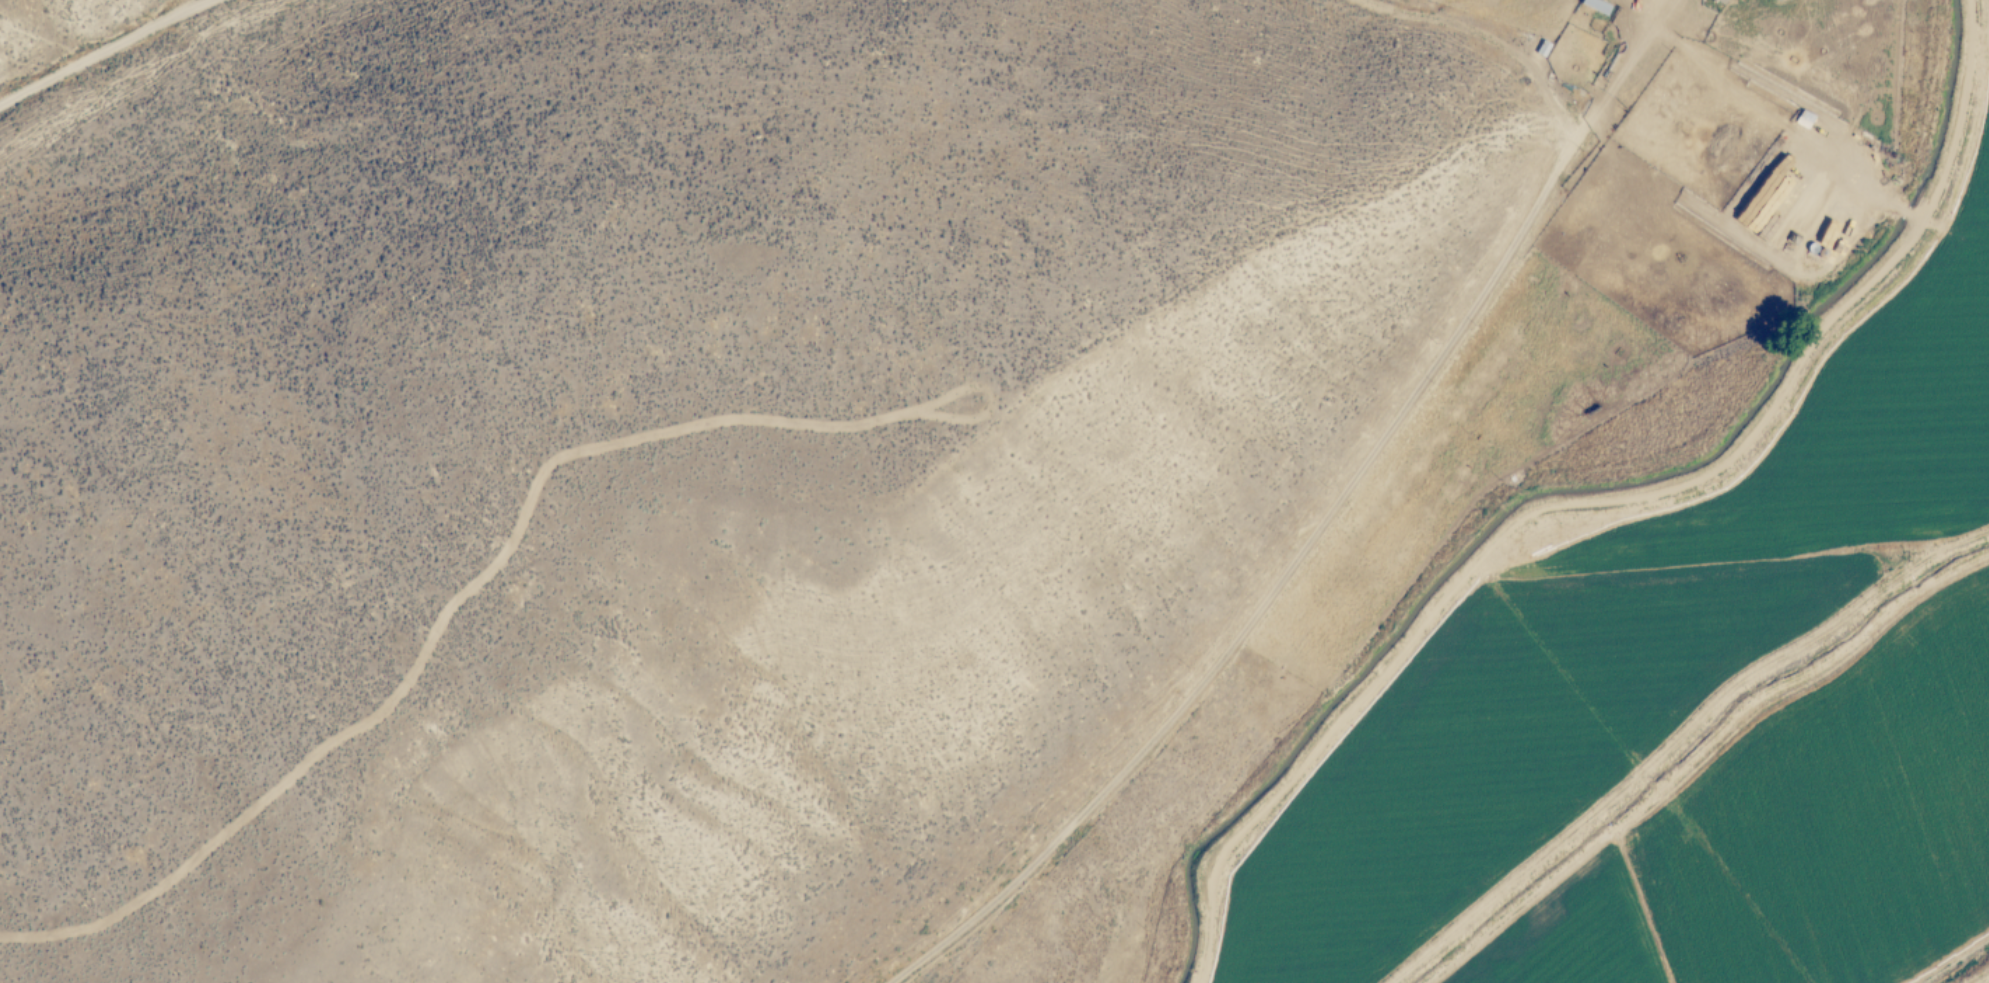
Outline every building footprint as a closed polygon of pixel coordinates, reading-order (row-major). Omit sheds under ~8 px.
[(1594,0),(1582,0),(1579,5),(1605,18),(1610,8),(1594,0)] [(1814,120),(1802,111),(1794,123),(1806,132),(1814,120)] [(1808,162),(1812,155),(1807,151),(1802,158),(1808,162)] [(1779,207),(1769,200),(1748,230),(1757,237),(1779,207)]
